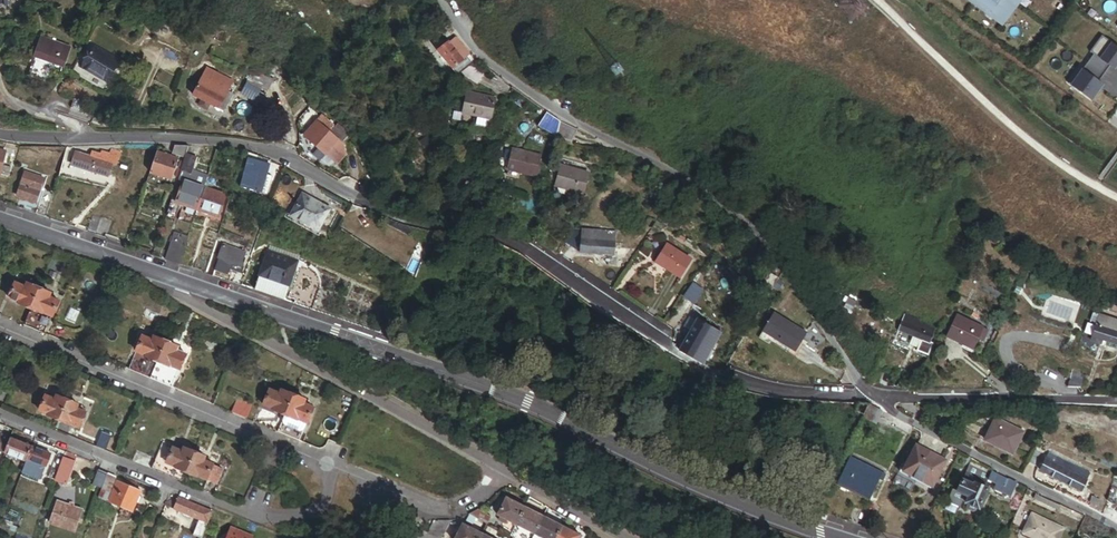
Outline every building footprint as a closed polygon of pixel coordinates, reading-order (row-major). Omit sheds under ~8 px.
[(424,0),(423,0),(418,2),(423,13),(429,11),(424,0)] [(1002,25),(1004,22),(1005,23),(1021,0),(974,0),(990,12),(988,15),(1002,25)] [(224,45),(228,35),(216,29),(212,39),(224,45)] [(473,65),(445,31),(440,35),(445,42),(442,45),(444,47),(430,59),(450,84),(456,79),(469,68),(473,65)] [(1116,63),(1116,47),(1101,36),(1092,48),(1096,51),(1091,58),(1106,69),(1111,62),(1115,65),(1116,63)] [(60,68),(67,48),(38,39),(32,57),(34,58),(28,75),(49,82),(53,71),(61,74),(63,69),(60,68)] [(103,83),(115,62),(91,48),(79,69),(103,83)] [(1105,79),(1101,76),(1106,69),(1091,58),(1086,65),(1083,63),(1074,75),(1096,92),(1105,79)] [(480,77),(469,68),(456,79),(471,90),(480,77)] [(264,96),(271,80),(250,71),(243,87),(264,96)] [(215,112),(228,87),(202,74),(196,87),(189,83),(187,91),(192,94),(189,99),(197,103),(195,109),(203,113),(206,107),(215,112)] [(487,121),(491,100),(463,94),(460,115),(487,121)] [(90,118),(95,109),(69,100),(66,109),(90,118)] [(330,119),(323,113),(317,119),(325,126),(330,119)] [(553,137),(556,121),(543,113),(534,127),(553,137)] [(342,141),(350,132),(339,124),(332,131),(325,126),(317,119),(311,125),(304,134),(326,152),(338,137),(342,141)] [(569,142),(574,131),(557,121),(555,134),(569,142)] [(187,156),(190,146),(183,146),(177,146),(175,153),(187,156)] [(104,179),(108,164),(114,166),(117,155),(108,152),(107,157),(98,154),(97,157),(89,154),(87,159),(72,154),(68,167),(104,179)] [(536,179),(540,158),(511,152),(507,174),(536,179)] [(170,181),(177,159),(157,153),(150,174),(170,181)] [(191,176),(197,159),(187,156),(181,172),(191,176)] [(235,167),(237,161),(228,158),(226,164),(235,167)] [(264,170),(266,163),(250,158),(243,180),(266,188),(271,172),(264,170)] [(8,172),(11,163),(3,161),(1,170),(8,172)] [(579,199),(586,178),(558,168),(551,189),(579,199)] [(37,199),(41,188),(45,175),(27,169),(19,193),(37,199)] [(196,213),(203,191),(181,183),(174,206),(196,213)] [(43,219),(52,191),(41,188),(37,199),(32,215),(43,219)] [(318,224),(326,199),(295,189),(288,214),(318,224)] [(216,219),(224,197),(203,191),(196,213),(216,219)] [(97,238),(102,222),(97,220),(97,221),(89,218),(83,233),(97,238)] [(648,218),(643,226),(650,230),(655,222),(648,218)] [(103,237),(107,223),(102,222),(97,238),(100,239),(101,236),(103,237)] [(177,265),(188,233),(175,228),(164,261),(177,265)] [(616,250),(616,238),(572,235),(571,248),(580,256),(621,259),(622,251),(616,250)] [(216,273),(222,257),(220,256),(226,240),(218,237),(205,275),(214,278),(216,273)] [(242,238),(240,245),(246,247),(248,240),(242,238)] [(241,263),(247,247),(246,247),(240,245),(226,240),(220,256),(222,257),(233,260),(241,263)] [(205,274),(213,249),(201,245),(193,270),(205,274)] [(282,300),(297,255),(268,245),(253,290),(282,300)] [(679,279),(690,262),(666,246),(655,263),(679,279)] [(229,271),(233,260),(222,257),(216,273),(227,277),(229,271)] [(238,274),(241,263),(233,260),(229,271),(238,274)] [(729,281),(733,276),(728,273),(724,278),(729,281)] [(771,292),(776,283),(767,278),(762,287),(771,292)] [(315,310),(324,282),(320,281),(311,308),(315,310)] [(328,314),(336,286),(324,282),(315,310),(328,314)] [(28,307),(36,288),(25,284),(24,288),(12,283),(6,298),(28,307)] [(51,316),(57,301),(46,297),(48,293),(36,288),(28,307),(51,316)] [(928,355),(941,327),(909,312),(900,330),(915,337),(910,347),(928,355)] [(1087,316),(1084,325),(1090,327),(1086,337),(1098,342),(1116,348),(1116,326),(1087,316)] [(770,350),(774,343),(795,355),(806,336),(774,317),(759,344),(770,350)] [(989,334),(956,318),(947,337),(974,350),(979,340),(985,343),(989,334)] [(710,355),(721,336),(698,322),(687,341),(710,355)] [(148,378),(164,341),(152,336),(150,340),(138,335),(124,368),(148,378)] [(904,349),(907,342),(903,341),(904,338),(898,336),(894,344),(904,349)] [(1098,342),(1086,337),(1085,341),(1097,346),(1098,342)] [(171,388),(185,356),(176,351),(178,347),(164,341),(148,378),(166,386),(171,388)] [(710,355),(687,341),(680,353),(702,367),(710,355)] [(13,349),(11,350),(10,351),(9,353),(9,355),(10,357),(11,359),(13,360),(16,360),(18,359),(19,358),(20,356),(21,354),(20,352),(19,350),(17,349),(15,348),(13,349)] [(1077,384),(1065,381),(1063,388),(1075,392),(1077,384)] [(284,414),(294,396),(281,390),(279,395),(267,390),(261,404),(284,414)] [(55,419),(63,399),(51,395),(50,398),(37,393),(31,407),(44,413),(43,415),(55,419)] [(299,442),(313,409),(302,405),(304,400),(294,396),(284,414),(276,432),(299,442)] [(77,426),(83,411),(73,407),(74,404),(63,399),(55,419),(65,424),(66,422),(77,426)] [(863,418),(868,407),(856,406),(855,415),(863,418)] [(875,425),(881,412),(868,406),(862,419),(875,425)] [(1010,451),(1022,428),(995,414),(983,438),(1010,451)] [(855,435),(861,422),(849,417),(843,430),(855,435)] [(883,435),(885,430),(875,425),(873,430),(883,435)] [(102,447),(108,432),(98,429),(92,443),(102,447)] [(25,460),(29,447),(8,440),(7,441),(3,453),(25,460)] [(182,472),(191,452),(180,447),(178,451),(159,443),(148,470),(178,482),(182,472)] [(935,485),(948,459),(917,444),(906,467),(914,471),(912,474),(935,485)] [(44,465),(48,454),(29,447),(25,460),(24,461),(28,463),(29,460),(44,465)] [(56,473),(63,453),(55,450),(48,470),(56,473)] [(1039,469),(1046,455),(1039,451),(1031,465),(1039,469)] [(205,480),(211,464),(201,460),(202,456),(191,452),(182,472),(193,477),(194,475),(205,480)] [(1080,469),(1048,452),(1046,455),(1039,469),(1046,473),(1046,472),(1080,490),(1086,479),(1080,476),(1081,474),(1078,473),(1080,469)] [(65,483),(74,458),(63,453),(56,473),(54,479),(65,483)] [(885,472),(851,456),(839,481),(870,496),(879,478),(882,480),(885,472)] [(1009,495),(1017,481),(1009,477),(1008,478),(990,468),(988,472),(968,463),(969,460),(964,457),(962,461),(967,465),(955,488),(957,489),(953,495),(949,493),(946,500),(959,506),(962,500),(960,500),(964,493),(968,495),(965,501),(966,502),(965,504),(967,507),(973,510),(975,509),(976,507),(978,507),(987,488),(983,485),(987,478),(996,483),(993,486),(1009,495)] [(215,484),(222,468),(211,464),(205,480),(215,484)] [(1086,479),(1089,473),(1080,469),(1078,473),(1081,474),(1080,476),(1086,479)] [(101,490),(107,475),(97,472),(91,489),(101,492),(101,490)] [(110,493),(115,478),(107,475),(101,490),(110,493)] [(487,485),(491,481),(493,478),(484,475),(482,483),(484,487),(487,485)] [(135,504),(137,497),(139,491),(115,483),(108,504),(132,512),(135,504)] [(1113,485),(1109,499),(1116,502),(1116,486),(1113,485)] [(106,504),(110,493),(101,490),(101,492),(98,501),(106,504)] [(1060,504),(1035,492),(1033,497),(1057,509),(1060,504)] [(1096,505),(1099,499),(1093,495),(1090,502),(1096,505)] [(512,525),(522,506),(503,497),(494,516),(512,525)] [(201,515),(202,512),(210,515),(211,513),(177,499),(166,503),(165,507),(198,521),(203,522),(205,516),(201,515)] [(74,532),(80,512),(71,509),(73,504),(69,503),(67,507),(56,503),(49,524),(74,532)] [(531,535),(541,516),(522,506),(512,525),(531,535)] [(484,524),(488,516),(474,509),(466,514),(484,524)] [(210,515),(202,512),(201,515),(205,516),(203,522),(198,521),(193,536),(199,537),(202,537),(210,515)] [(559,526),(541,516),(531,535),(530,537),(553,537),(559,526)] [(1060,531),(1030,517),(1021,536),(1025,537),(1057,537),(1060,531)] [(435,537),(438,537),(447,521),(438,522),(432,520),(425,533),(435,537)] [(480,533),(461,523),(460,525),(457,523),(454,528),(458,530),(453,537),(478,537),(480,533)] [(15,535),(17,529),(3,524),(0,530),(14,535),(15,535)] [(579,535),(559,526),(553,537),(577,537),(579,535)] [(491,536),(494,531),(486,527),(484,532),(491,536)] [(230,530),(226,537),(249,537),(230,530)]
